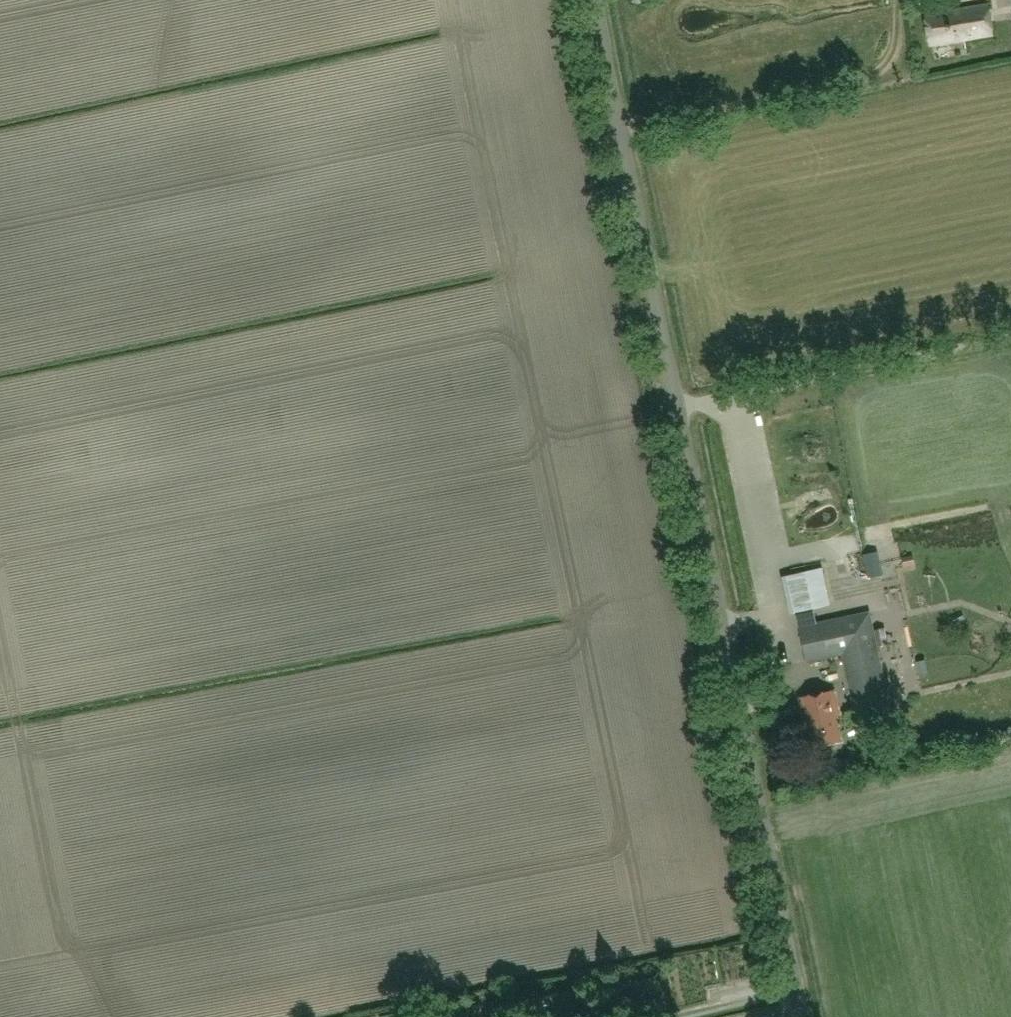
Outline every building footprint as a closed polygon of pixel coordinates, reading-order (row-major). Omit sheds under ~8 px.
[(926,13),(931,43),(991,33),(986,3),(926,13)] [(864,553),(868,575),(883,572),(878,550),(864,553)] [(789,567),(793,605),(831,601),(827,563),(789,567)] [(869,611),(800,626),(808,660),(843,653),(856,712),(889,705),(869,611)] [(834,688),(798,697),(806,734),(810,733),(813,747),(841,741),(836,716),(840,715),(834,688)]
